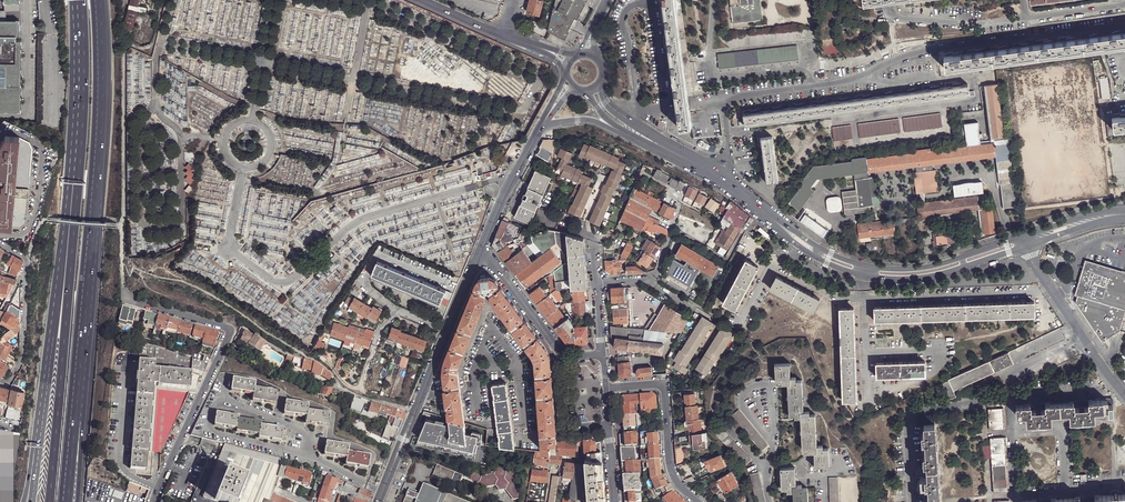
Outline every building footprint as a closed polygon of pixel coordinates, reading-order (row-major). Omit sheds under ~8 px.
[(541,0),(530,0),(527,12),(540,15),(543,1),(541,0)] [(547,31),(565,40),(568,33),(566,32),(569,26),(570,26),(575,19),(577,20),(579,17),(581,13),(579,13),(582,7),(584,7),(587,0),(555,0),(547,31)] [(687,94),(686,86),(675,0),(663,0),(664,8),(665,20),(667,31),(668,43),(670,53),(671,66),(672,73),(673,77),(674,89),(675,96),(675,97),(676,104),(677,112),(679,123),(680,127),(692,126),(688,102),(687,94)] [(732,20),(752,18),(752,20),(760,19),(759,9),(762,9),(761,0),(730,0),(732,20)] [(19,2),(4,3),(5,10),(5,11),(6,11),(20,10),(19,2)] [(136,11),(145,13),(146,9),(137,7),(129,5),(128,9),(136,11)] [(121,28),(130,31),(131,32),(137,12),(136,12),(136,11),(128,9),(127,15),(125,21),(121,28)] [(15,36),(18,36),(18,30),(18,20),(6,20),(3,20),(0,20),(0,35),(15,36)] [(277,47),(302,52),(303,46),(303,45),(304,41),(309,42),(311,32),(305,30),(306,26),(283,21),(277,47)] [(120,33),(126,38),(130,31),(121,28),(120,33)] [(1124,33),(1121,34),(1112,35),(1101,36),(1099,37),(1090,38),(1083,39),(1077,40),(1066,41),(1055,43),(1044,44),(1032,46),(1021,47),(1009,48),(998,50),(986,51),(975,53),(964,54),(953,56),(945,57),(947,69),(1085,50),(1100,49),(1123,46),(1124,45),(1124,33)] [(21,41),(15,40),(0,40),(0,111),(20,111),(21,41)] [(718,67),(798,58),(797,46),(717,54),(718,67)] [(1094,60),(1096,81),(1100,80),(1099,71),(1102,69),(1099,59),(1094,60)] [(1102,80),(1104,99),(1110,98),(1108,79),(1106,79),(1106,77),(1102,78),(1103,80),(1102,80)] [(916,92),(908,92),(897,94),(894,94),(893,94),(893,95),(886,96),(885,95),(882,95),(879,96),(874,97),(870,97),(870,98),(863,99),(863,98),(851,100),(848,100),(848,101),(841,102),(841,101),(840,101),(829,103),(826,103),(826,104),(818,105),(818,104),(807,106),(803,106),(803,107),(800,107),(796,108),(796,107),(784,108),(781,109),(781,110),(773,110),(762,111),(758,112),(751,113),(743,114),(744,121),(739,122),(740,127),(880,108),(884,107),(896,106),(909,104),(918,103),(924,102),(970,96),(975,95),(974,91),(969,91),(968,84),(964,85),(960,85),(960,86),(953,87),(953,86),(941,88),(938,88),(938,89),(931,90),(931,89),(930,89),(919,91),(916,91),(916,92)] [(985,85),(991,138),(1004,136),(997,84),(985,85)] [(942,126),(941,113),(903,118),(905,131),(942,126)] [(1124,129),(1124,117),(1121,117),(1114,118),(1115,130),(1124,129)] [(899,119),(858,124),(860,137),(901,132),(899,119)] [(967,146),(981,144),(978,122),(964,124),(967,146)] [(851,125),(832,127),(834,141),(853,138),(851,125)] [(1011,135),(1004,136),(1004,139),(1009,139),(1009,143),(1010,148),(1013,148),(1011,135)] [(20,137),(6,136),(0,145),(0,226),(12,228),(20,137)] [(29,142),(20,137),(12,228),(21,229),(26,225),(28,199),(29,190),(32,148),(29,142)] [(779,182),(776,163),(773,137),(760,138),(761,146),(762,146),(763,153),(762,153),(763,157),(764,168),(765,168),(766,176),(766,179),(767,184),(768,183),(779,182)] [(543,140),(539,147),(541,148),(543,149),(544,148),(548,139),(543,140)] [(555,139),(548,139),(544,148),(554,150),(554,145),(555,139)] [(914,153),(886,156),(887,170),(916,166),(921,165),(928,164),(932,164),(996,156),(995,145),(995,142),(994,142),(992,143),(990,143),(981,144),(967,146),(931,151),(931,148),(914,150),(914,153)] [(619,161),(620,158),(590,145),(590,146),(584,143),(579,155),(585,158),(585,157),(607,166),(614,169),(614,171),(612,170),(606,184),(604,184),(601,191),(602,192),(589,221),(600,226),(613,196),(612,196),(615,189),(616,190),(623,175),(621,174),(626,164),(619,161)] [(1011,159),(1010,148),(1009,143),(995,145),(996,156),(996,161),(1011,159)] [(541,148),(537,156),(538,156),(552,164),(554,150),(544,148),(543,149),(541,148)] [(561,175),(578,182),(578,181),(583,183),(582,184),(573,204),(572,204),(568,211),(580,217),(594,188),(589,185),(592,178),(582,173),(583,171),(567,164),(568,160),(569,161),(573,153),(561,148),(557,155),(562,158),(557,168),(563,171),(561,175)] [(859,173),(869,172),(867,159),(867,156),(852,158),(853,161),(854,174),(859,173)] [(887,170),(886,156),(867,159),(869,172),(887,170)] [(1000,185),(1014,183),(1011,159),(996,161),(999,185),(1000,185)] [(194,168),(189,163),(185,167),(188,170),(186,173),(188,175),(186,178),(191,183),(194,180),(192,177),(194,174),(191,171),(194,168)] [(801,181),(804,183),(810,188),(811,187),(817,178),(816,166),(813,166),(801,181)] [(663,170),(656,168),(655,172),(656,172),(654,176),(681,190),(686,183),(680,180),(679,181),(663,172),(663,170)] [(934,170),(933,170),(929,170),(921,171),(917,172),(916,172),(919,193),(920,193),(924,192),(937,191),(934,170)] [(521,204),(515,217),(530,224),(536,211),(539,205),(540,206),(543,201),(541,201),(544,195),(552,178),(536,171),(529,188),(526,194),(525,193),(523,198),(524,199),(521,204)] [(869,178),(869,172),(859,173),(860,178),(864,178),(867,201),(872,200),(869,178)] [(865,207),(868,206),(879,205),(878,199),(872,200),(867,201),(864,178),(860,178),(859,173),(854,174),(856,191),(843,192),(846,213),(865,210),(865,207)] [(872,200),(878,199),(876,177),(869,178),(872,200)] [(980,182),(953,185),(954,195),(981,192),(980,182)] [(804,183),(789,203),(794,206),(800,210),(815,191),(811,187),(810,188),(804,183)] [(1017,207),(1014,183),(1000,185),(1004,209),(1017,207)] [(689,186),(685,197),(695,200),(698,194),(697,193),(698,190),(689,186)] [(651,196),(634,188),(622,215),(643,226),(647,219),(658,224),(660,221),(649,216),(652,209),(670,218),(671,216),(669,215),(673,207),(653,197),(651,196)] [(698,194),(695,200),(703,205),(707,197),(699,193),(698,194)] [(982,195),(925,202),(921,202),(917,203),(919,216),(919,217),(928,216),(979,209),(982,234),(995,232),(992,208),(988,208),(987,200),(982,200),(982,195)] [(842,211),(840,196),(826,198),(828,212),(842,211)] [(720,204),(712,198),(711,199),(706,206),(714,211),(720,204)] [(794,206),(789,203),(788,201),(785,205),(791,210),(794,206)] [(740,229),(745,222),(748,216),(730,203),(727,208),(730,210),(723,220),(727,225),(729,227),(731,224),(740,229)] [(807,209),(800,219),(820,234),(827,224),(807,209)] [(643,226),(622,215),(618,223),(621,224),(624,226),(625,223),(636,228),(634,231),(639,234),(640,233),(641,230),(642,228),(643,226)] [(666,238),(668,232),(667,228),(658,224),(647,219),(643,226),(642,228),(645,229),(651,232),(652,231),(656,233),(657,230),(663,233),(662,236),(666,238)] [(859,238),(894,234),(893,223),(863,227),(862,224),(858,225),(859,238)] [(731,224),(729,227),(726,232),(720,243),(729,248),(737,235),(738,236),(741,232),(739,231),(740,229),(731,224)] [(500,240),(501,242),(516,238),(519,237),(523,228),(516,225),(514,232),(507,234),(505,228),(500,226),(496,236),(501,238),(500,240)] [(563,231),(549,229),(535,233),(530,234),(532,241),(543,254),(551,248),(556,244),(562,252),(565,254),(565,262),(563,264),(554,271),(554,272),(557,290),(571,288),(584,287),(588,287),(584,238),(563,231)] [(720,243),(726,232),(723,230),(715,244),(727,251),(729,248),(720,243)] [(936,236),(944,235),(944,233),(933,234),(934,241),(937,241),(936,236)] [(952,234),(944,235),(936,236),(937,241),(934,241),(932,241),(933,246),(937,245),(953,242),(952,234)] [(492,245),(498,252),(505,247),(501,242),(500,240),(501,238),(496,236),(492,245)] [(658,251),(660,247),(655,243),(648,239),(641,248),(642,249),(654,257),(657,253),(658,251)] [(532,241),(527,245),(538,258),(543,254),(532,241)] [(498,252),(505,261),(517,252),(521,250),(515,242),(507,245),(505,247),(498,252)] [(627,260),(633,247),(628,244),(622,255),(622,256),(620,260),(626,260),(626,259),(627,260)] [(701,269),(714,277),(720,266),(682,244),(676,254),(687,261),(684,265),(673,259),(666,279),(687,291),(701,269)] [(515,275),(526,288),(561,262),(560,260),(562,259),(560,256),(561,256),(557,251),(554,253),(551,248),(543,254),(538,258),(532,262),(527,266),(515,275)] [(521,250),(517,252),(527,266),(532,262),(522,249),(521,250)] [(648,267),(654,257),(642,249),(635,259),(648,267)] [(517,252),(505,261),(515,275),(527,266),(517,252)] [(23,261),(15,257),(13,260),(10,267),(19,272),(23,261)] [(610,274),(612,274),(616,273),(616,260),(605,261),(606,271),(610,274)] [(626,262),(626,260),(620,260),(617,260),(616,260),(616,273),(616,274),(621,274),(620,262),(626,262)] [(1124,274),(1124,271),(1086,260),(1076,295),(1078,296),(1087,266),(1088,263),(1090,264),(1100,267),(1124,274)] [(746,261),(723,304),(735,310),(745,291),(758,267),(746,261)] [(441,303),(444,296),(446,290),(378,262),(372,275),(441,303)] [(714,277),(720,280),(725,270),(720,266),(714,277)] [(1100,267),(1100,270),(1087,266),(1078,296),(1076,302),(1103,342),(1120,330),(1124,314),(1124,274),(1100,267)] [(17,276),(19,272),(10,267),(8,273),(17,276)] [(552,293),(557,290),(554,272),(549,275),(550,284),(548,285),(549,287),(551,287),(552,293)] [(13,284),(14,284),(14,283),(16,280),(11,278),(8,278),(6,277),(4,277),(0,275),(0,281),(13,284)] [(440,305),(441,303),(372,275),(372,276),(440,305)] [(449,418),(464,422),(461,396),(458,370),(459,365),(484,303),(483,303),(485,298),(484,293),(485,292),(489,291),(490,293),(491,297),(494,301),(493,302),(534,355),(536,360),(539,406),(543,451),(557,453),(557,452),(556,440),(557,440),(556,437),(555,433),(556,433),(555,417),(554,417),(554,412),(554,404),(553,396),(552,396),(552,392),(553,392),(551,376),(550,376),(550,371),(551,371),(550,359),(549,357),(549,355),(548,355),(546,351),(547,351),(538,337),(538,338),(535,334),(535,333),(525,320),(525,321),(522,318),(523,317),(513,304),(512,304),(510,301),(510,300),(501,287),(500,288),(497,284),(498,284),(495,280),(493,278),(490,278),(490,277),(481,278),(481,279),(480,279),(477,281),(476,283),(474,287),(475,287),(474,291),(473,291),(467,306),(466,310),(465,310),(459,325),(460,325),(458,329),(457,329),(451,344),(452,344),(450,348),(449,348),(446,356),(445,360),(444,364),(445,364),(444,368),(444,371),(445,385),(446,385),(446,389),(445,389),(445,394),(446,397),(447,405),(448,405),(449,410),(448,410),(449,418)] [(777,277),(770,289),(814,312),(820,300),(777,277)] [(9,294),(13,284),(0,281),(0,292),(9,294)] [(529,293),(537,304),(548,295),(547,294),(546,295),(540,287),(541,286),(541,285),(539,286),(529,293)] [(574,298),(574,302),(585,301),(584,287),(571,288),(572,293),(574,298)] [(607,293),(608,302),(624,301),(624,304),(618,304),(619,309),(627,308),(629,308),(628,299),(624,299),(624,295),(624,288),(611,288),(607,293)] [(562,300),(563,300),(557,290),(552,293),(558,301),(561,299),(562,300)] [(537,304),(547,316),(558,308),(560,306),(562,305),(560,303),(556,306),(553,301),(554,301),(553,299),(552,300),(548,295),(537,304)] [(349,307),(359,312),(367,317),(369,315),(368,315),(372,308),(355,297),(349,307)] [(698,297),(695,302),(705,308),(707,303),(698,297)] [(586,315),(590,315),(590,312),(586,312),(586,308),(585,301),(574,302),(565,303),(566,307),(566,308),(571,316),(572,317),(574,319),(573,316),(586,315)] [(966,318),(1010,316),(1010,302),(966,304),(966,318)] [(1010,302),(1010,316),(1035,315),(1034,302),(1010,302)] [(689,319),(665,304),(658,315),(655,320),(649,329),(652,330),(675,332),(681,332),(689,319)] [(922,319),(966,318),(966,304),(944,305),(921,306),(922,319)] [(17,309),(10,305),(7,310),(14,314),(20,318),(20,310),(17,309)] [(122,306),(117,324),(125,326),(126,324),(129,325),(133,309),(122,306)] [(369,315),(367,317),(376,322),(382,311),(374,306),(372,308),(368,315),(369,315)] [(875,321),(922,319),(921,306),(898,307),(875,308),(875,321)] [(547,316),(555,327),(566,319),(559,309),(558,308),(547,316)] [(619,309),(613,309),(614,323),(628,322),(627,308),(619,309)] [(840,309),(844,402),(857,401),(856,357),(855,333),(854,308),(840,309)] [(7,310),(2,319),(15,327),(18,324),(20,319),(20,318),(14,314),(7,310)] [(142,325),(154,328),(157,316),(145,313),(142,325)] [(154,328),(154,329),(156,330),(157,329),(166,331),(166,328),(169,319),(157,316),(154,328)] [(569,344),(576,344),(574,326),(569,317),(566,319),(555,327),(567,344),(569,344)] [(702,317),(682,350),(681,350),(674,359),(677,361),(674,366),(685,374),(689,368),(686,366),(698,348),(714,323),(702,317)] [(645,329),(649,329),(655,320),(651,318),(644,329),(645,329)] [(12,328),(15,327),(2,319),(0,322),(12,328)] [(181,322),(169,319),(166,328),(176,331),(176,332),(178,333),(181,322)] [(182,334),(189,336),(192,326),(181,322),(178,333),(182,334)] [(340,339),(345,340),(346,339),(351,341),(351,342),(355,344),(356,341),(359,331),(353,329),(334,323),(332,328),(330,334),(330,335),(335,337),(335,335),(341,337),(340,339)] [(0,338),(0,341),(2,343),(3,344),(6,341),(20,330),(20,326),(18,324),(15,327),(12,328),(0,338)] [(588,339),(587,325),(574,326),(576,344),(585,343),(585,342),(586,343),(588,340),(588,339)] [(203,339),(206,329),(195,326),(193,336),(203,339)] [(622,327),(610,326),(611,335),(618,335),(630,336),(630,335),(636,335),(635,340),(643,341),(644,335),(645,329),(644,329),(630,328),(622,327)] [(399,340),(401,332),(402,330),(392,327),(389,337),(398,340),(399,340)] [(716,362),(734,334),(722,327),(696,368),(707,374),(715,361),(716,362)] [(214,346),(218,333),(206,329),(203,339),(202,343),(205,343),(214,346)] [(261,339),(256,334),(254,336),(245,330),(242,335),(243,335),(240,340),(259,353),(266,342),(261,339)] [(356,341),(370,345),(373,336),(365,333),(359,331),(356,341)] [(397,341),(406,344),(424,350),(428,341),(401,332),(399,340),(398,340),(397,341)] [(629,339),(627,350),(661,355),(664,344),(653,342),(653,336),(644,335),(643,341),(635,340),(629,339)] [(322,339),(318,337),(317,340),(317,341),(315,346),(323,348),(324,342),(321,341),(322,339)] [(614,348),(616,348),(627,350),(629,339),(618,338),(615,337),(614,348)] [(2,358),(3,357),(10,344),(6,341),(3,344),(2,343),(0,346),(0,357),(2,358)] [(140,342),(139,360),(155,362),(155,369),(159,369),(192,372),(193,356),(140,342)] [(12,345),(10,344),(3,357),(5,358),(4,359),(5,360),(8,354),(12,345)] [(1012,362),(1007,352),(989,361),(994,371),(1012,362)] [(17,360),(8,354),(5,360),(8,362),(10,363),(14,365),(17,360)] [(286,360),(292,363),(294,357),(288,354),(286,360)] [(622,377),(632,376),(631,374),(630,374),(629,356),(626,356),(617,357),(619,375),(622,377)] [(294,357),(292,363),(297,364),(296,367),(300,368),(300,367),(302,359),(297,358),(294,357)] [(301,368),(311,371),(313,362),(303,359),(301,367),(301,368)] [(139,360),(136,395),(152,396),(153,386),(157,386),(159,369),(155,369),(155,362),(139,360)] [(925,361),(901,362),(902,376),(926,375),(925,361)] [(949,398),(957,395),(959,391),(962,387),(966,384),(994,371),(989,361),(948,380),(949,381),(942,383),(949,398)] [(329,381),(331,377),(329,374),(324,370),(313,362),(311,371),(311,373),(320,376),(329,381)] [(902,376),(901,362),(877,363),(877,377),(902,376)] [(791,384),(790,377),(790,363),(775,364),(776,381),(781,381),(782,384),(788,384),(791,384)] [(637,376),(652,375),(651,368),(651,367),(639,368),(637,370),(637,376)] [(157,386),(190,389),(192,372),(159,369),(157,386)] [(796,377),(790,377),(791,384),(788,384),(789,415),(795,415),(795,418),(801,418),(804,417),(804,412),(802,380),(796,380),(796,377)] [(254,388),(255,382),(233,378),(231,391),(253,394),(254,388)] [(500,446),(515,448),(506,383),(492,385),(493,393),(494,393),(494,397),(496,414),(497,418),(496,418),(498,434),(499,434),(500,438),(499,439),(500,446)] [(322,395),(328,398),(333,387),(327,384),(325,388),(322,395)] [(8,388),(0,386),(0,416),(2,417),(8,388)] [(149,434),(148,452),(152,453),(160,453),(190,389),(157,386),(153,386),(152,396),(151,415),(149,434)] [(24,391),(11,388),(9,403),(21,405),(23,395),(24,391)] [(277,391),(254,388),(253,394),(252,400),(275,404),(277,391)] [(353,400),(354,396),(343,391),(341,394),(353,400)] [(653,394),(639,396),(641,414),(641,415),(657,413),(656,397),(653,394)] [(687,404),(687,406),(696,405),(694,394),(684,394),(685,400),(686,400),(687,404)] [(136,395),(134,413),(151,415),(152,396),(136,395)] [(359,398),(354,396),(353,400),(352,403),(364,408),(365,404),(367,401),(359,398)] [(624,397),(621,400),(622,416),(634,415),(641,414),(639,396),(624,397)] [(672,397),(672,408),(680,407),(679,397),(672,397)] [(1075,412),(1069,413),(1070,421),(1095,419),(1095,411),(1104,410),(1103,400),(1088,401),(1089,406),(1075,408),(1075,412)] [(307,410),(308,410),(309,405),(285,401),(284,414),(306,417),(307,410)] [(381,405),(371,402),(370,405),(370,407),(368,412),(377,415),(379,412),(381,405)] [(1059,403),(1060,413),(1069,413),(1069,402),(1059,403)] [(1051,403),(1051,413),(1060,413),(1059,403),(1051,403)] [(1051,422),(1051,413),(1046,413),(1045,409),(1031,410),(1031,404),(1016,406),(1017,416),(1026,415),(1027,424),(1051,422)] [(393,408),(381,405),(379,412),(390,416),(393,408)] [(685,407),(687,420),(698,419),(697,405),(696,405),(687,406),(685,407)] [(7,408),(5,417),(22,420),(24,410),(7,408)] [(402,412),(393,408),(390,416),(388,419),(387,422),(393,424),(391,427),(398,430),(405,413),(402,412)] [(989,429),(1003,429),(1002,408),(988,409),(989,429)] [(330,414),(308,410),(307,410),(306,417),(305,423),(328,426),(330,414)] [(733,415),(761,450),(767,445),(739,410),(733,415)] [(440,415),(426,411),(423,420),(422,423),(419,433),(475,449),(480,433),(472,431),(471,433),(465,432),(464,422),(449,418),(440,415)] [(810,412),(804,412),(804,417),(801,418),(802,450),(808,449),(808,452),(814,452),(817,452),(817,446),(816,414),(810,414),(810,412)] [(133,432),(149,434),(151,415),(134,413),(133,432)] [(214,425),(237,429),(238,419),(239,419),(239,417),(216,413),(214,425)] [(634,415),(622,416),(624,434),(636,433),(640,433),(642,433),(641,415),(641,414),(634,415)] [(690,429),(690,433),(693,433),(702,432),(701,418),(698,419),(687,420),(687,426),(689,426),(690,429)] [(238,419),(237,429),(236,432),(259,435),(260,425),(261,425),(261,423),(239,419),(238,419)] [(937,467),(934,423),(923,424),(924,432),(921,433),(922,442),(924,442),(925,454),(923,454),(924,464),(926,464),(926,468),(927,476),(917,477),(918,486),(927,486),(928,498),(926,498),(926,501),(940,501),(937,467)] [(260,425),(259,435),(258,438),(281,441),(282,436),(283,429),(261,425),(260,425)] [(879,427),(880,438),(892,437),(891,426),(879,427)] [(133,432),(131,451),(148,452),(149,434),(133,432)] [(693,433),(693,443),(694,444),(706,443),(705,432),(702,432),(693,433)] [(637,437),(636,433),(624,434),(619,435),(620,447),(625,446),(625,447),(637,445),(637,441),(638,441),(638,437),(637,437)] [(648,447),(658,446),(658,440),(659,440),(659,435),(647,435),(647,440),(645,440),(646,445),(648,445),(648,447)] [(587,459),(602,460),(600,441),(596,441),(591,437),(582,438),(582,440),(579,440),(580,441),(582,441),(582,440),(584,440),(585,452),(586,452),(587,459)] [(993,493),(1007,492),(1004,437),(990,438),(993,493)] [(556,440),(557,452),(577,455),(577,457),(578,458),(577,438),(557,440),(556,440)] [(347,452),(348,452),(349,446),(326,442),(324,454),(346,458),(347,452)] [(225,443),(214,470),(226,475),(226,472),(227,472),(228,472),(227,473),(236,476),(236,475),(237,476),(237,477),(247,481),(246,483),(243,488),(244,489),(244,490),(243,490),(241,495),(242,495),(242,496),(240,496),(238,501),(264,501),(265,500),(269,501),(272,494),(277,476),(281,466),(283,459),(225,443)] [(823,445),(817,446),(817,452),(814,452),(815,467),(829,466),(828,448),(823,449),(823,445)] [(648,447),(642,447),(642,450),(647,449),(648,449),(649,460),(659,459),(662,459),(661,454),(659,454),(658,446),(648,447)] [(675,448),(677,465),(685,462),(684,447),(675,448)] [(636,461),(635,448),(620,449),(621,462),(626,462),(636,461)] [(535,452),(524,450),(522,462),(533,464),(535,452)] [(146,471),(146,467),(147,461),(148,452),(131,451),(130,469),(138,470),(146,471)] [(370,456),(348,452),(347,452),(346,458),(345,464),(368,468),(370,456)] [(535,452),(533,464),(548,466),(549,462),(561,464),(562,455),(550,454),(549,454),(543,453),(535,452)] [(710,465),(711,470),(724,465),(720,455),(707,459),(710,465)] [(604,492),(602,460),(587,459),(586,459),(586,465),(586,466),(589,501),(605,501),(604,492)] [(659,459),(649,460),(647,461),(647,465),(649,464),(649,469),(651,479),(662,475),(659,460),(659,459)] [(641,461),(636,461),(626,462),(627,476),(640,476),(639,463),(642,463),(642,461),(641,461)] [(563,476),(562,480),(572,482),(575,464),(565,462),(563,476)] [(462,478),(463,476),(437,464),(432,477),(458,487),(462,478)] [(586,466),(586,465),(575,464),(572,482),(569,498),(568,501),(572,501),(573,499),(576,499),(581,497),(586,466)] [(287,468),(281,466),(277,476),(284,479),(284,478),(284,477),(287,468)] [(151,467),(146,467),(146,471),(138,470),(138,475),(150,476),(151,467)] [(497,479),(495,485),(499,490),(506,489),(513,499),(519,498),(522,492),(514,482),(517,477),(513,471),(507,472),(503,467),(496,468),(494,474),(497,479)] [(311,475),(287,468),(284,477),(289,478),(289,479),(303,483),(304,482),(308,484),(311,475)] [(793,486),(796,486),(795,468),(781,468),(782,489),(787,489),(787,492),(793,492),(793,486)] [(204,493),(213,473),(208,471),(202,469),(194,489),(200,491),(204,493)] [(226,475),(214,470),(213,473),(204,493),(203,496),(214,501),(226,475)] [(532,470),(530,480),(546,482),(548,472),(538,470),(532,470)] [(473,483),(479,482),(482,475),(478,471),(471,472),(469,478),(472,482),(473,483)] [(725,492),(737,485),(738,484),(730,471),(717,479),(725,492)] [(227,473),(226,472),(226,475),(246,483),(247,481),(237,477),(236,476),(227,473)] [(756,501),(765,501),(758,472),(750,474),(756,501)] [(494,474),(482,475),(479,482),(483,487),(495,485),(497,479),(494,474)] [(558,480),(559,476),(559,475),(557,474),(557,476),(556,476),(556,475),(554,474),(553,476),(553,475),(548,501),(554,501),(558,480)] [(665,475),(664,474),(662,475),(651,479),(659,498),(664,494),(671,490),(673,488),(672,485),(668,487),(665,480),(664,481),(662,477),(665,475)] [(226,475),(214,501),(215,501),(217,501),(238,501),(240,496),(241,495),(243,490),(243,488),(246,483),(226,475)] [(323,486),(333,490),(336,483),(341,485),(343,481),(337,479),(327,476),(323,486)] [(641,479),(640,476),(627,476),(622,477),(624,493),(628,492),(634,492),(640,491),(641,491),(640,487),(640,479),(641,479)] [(830,501),(839,501),(837,477),(829,478),(830,501)] [(423,483),(419,493),(414,490),(413,493),(408,491),(406,496),(403,501),(468,501),(423,483)] [(796,486),(793,486),(793,492),(794,501),(808,501),(807,488),(802,488),(802,485),(796,486)] [(129,486),(128,493),(147,496),(148,488),(129,486)] [(332,492),(333,490),(323,486),(318,499),(325,501),(329,501),(331,495),(332,492)] [(371,495),(360,489),(358,493),(370,499),(371,495)] [(664,494),(666,497),(662,499),(665,501),(681,501),(682,501),(683,500),(682,498),(681,500),(672,492),(671,490),(664,494)] [(1118,494),(1118,490),(1113,490),(1113,495),(1095,496),(1095,501),(1083,501),(1124,501),(1124,494),(1118,494)] [(624,501),(629,501),(637,501),(637,500),(641,500),(641,494),(640,494),(640,491),(634,492),(634,493),(628,493),(628,495),(628,492),(624,493),(624,501)] [(279,498),(279,497),(272,494),(269,501),(290,501),(279,498)]
